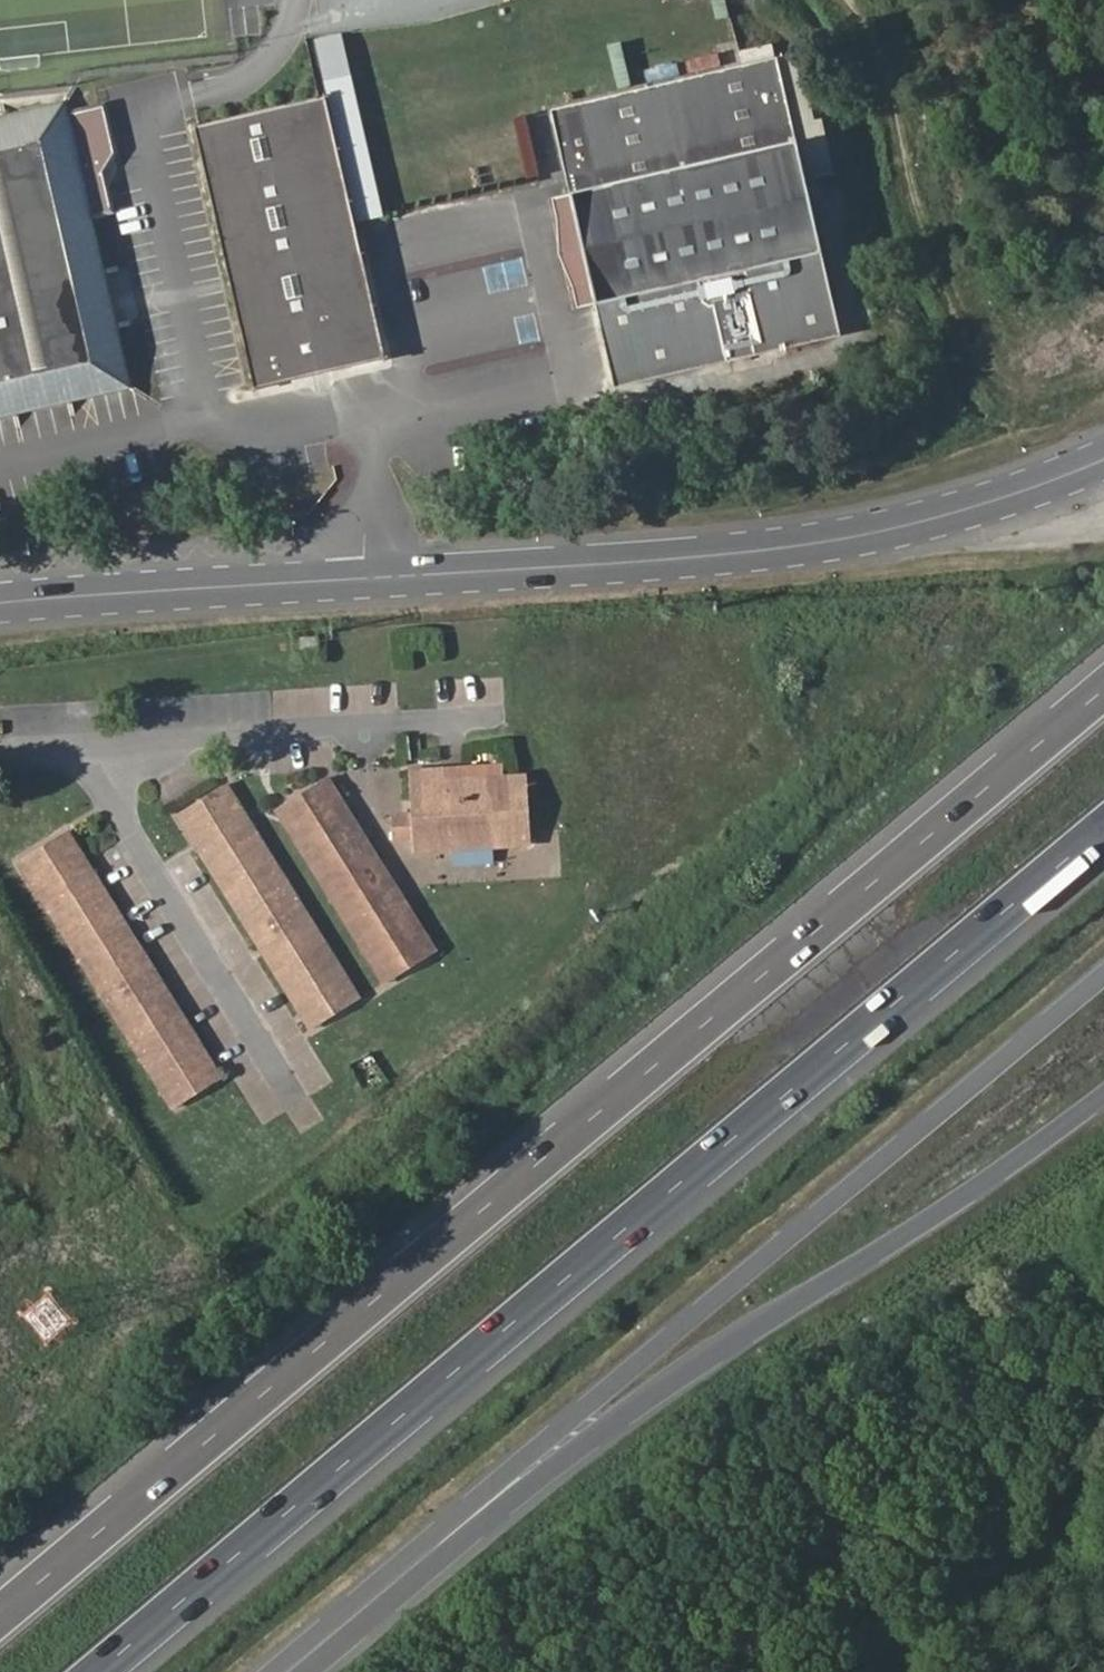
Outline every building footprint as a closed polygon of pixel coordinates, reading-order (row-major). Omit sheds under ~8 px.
[(321,76),(349,75),(349,32),(320,32),(321,76)] [(767,62),(566,109),(551,112),(555,126),(571,194),(566,195),(571,216),(586,279),(592,306),(597,304),(614,372),(617,386),(631,383),(830,336),(811,255),(816,253),(790,143),(786,145),(767,62)] [(338,78),(322,83),(352,220),(369,215),(338,78)] [(319,96),(188,127),(247,388),(379,359),(319,96)] [(57,117),(63,115),(59,102),(0,116),(0,122),(55,109),(57,117)] [(0,122),(0,408),(116,382),(79,217),(84,216),(105,211),(93,157),(108,153),(97,107),(63,115),(57,117),(55,109),(0,122)] [(122,386),(84,216),(79,217),(116,382),(0,408),(0,413),(122,386)] [(569,285),(586,279),(571,216),(554,222),(569,285)] [(304,646),(322,645),(321,634),(303,635),(304,646)] [(398,838),(417,836),(418,851),(535,843),(530,774),(506,776),(505,764),(412,770),(415,815),(397,816),(398,838)] [(433,955),(439,951),(331,777),(325,781),(433,955)] [(433,955),(325,781),(287,805),(395,979),(433,955)] [(250,817),(229,784),(179,815),(312,1030),(356,1002),(244,821),(250,817)] [(389,983),(395,979),(287,805),(280,809),(389,983)] [(356,1002),(363,998),(250,817),(244,821),(356,1002)] [(216,1080),(221,1077),(69,831),(63,834),(216,1080)] [(63,834),(20,860),(41,895),(48,891),(179,1103),(216,1080),(63,834)] [(173,1107),(179,1103),(48,891),(41,895),(173,1107)]
